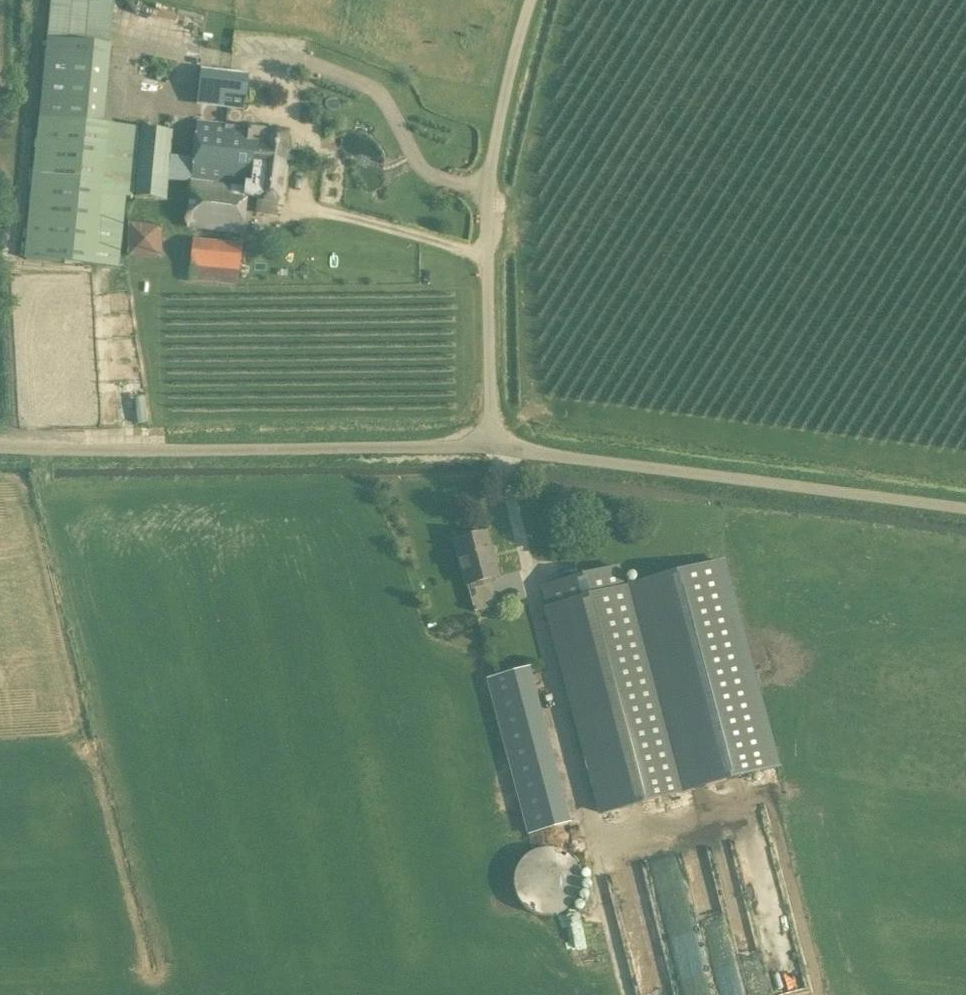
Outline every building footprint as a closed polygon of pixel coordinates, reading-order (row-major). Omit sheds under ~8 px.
[(126,191),(95,188),(110,46),(46,39),(24,259),(118,269),(126,191)] [(245,76),(200,71),(198,93),(200,93),(242,98),(245,76)] [(196,122),(190,182),(185,229),(242,237),(245,199),(258,201),(256,214),(276,215),(277,201),(280,201),(281,191),(287,132),(247,129),(225,127),(225,125),(196,122)] [(165,201),(172,133),(137,129),(130,198),(165,201)] [(131,257),(163,258),(164,225),(132,224),(131,257)] [(188,268),(188,281),(235,285),(237,271),(238,271),(241,245),(192,240),(188,268)] [(473,613),(495,607),(489,580),(496,578),(484,534),(454,542),(466,586),(473,613)] [(599,815),(678,793),(771,769),(717,563),(625,588),(619,567),(540,589),(599,815)] [(486,679),(511,775),(528,837),(570,825),(554,763),(529,668),(486,679)] [(515,890),(515,893),(516,895),(517,898),(519,900),(520,902),(522,904),(524,906),(526,908),(528,910),(530,911),(532,913),(535,914),(537,915),(540,915),(543,916),(545,916),(548,916),(551,916),(553,915),(556,915),(558,914),(561,913),(563,912),(566,910),(568,909),(570,907),(572,905),(573,903),(575,901),(576,899),(578,896),(579,894),(579,891),(580,889),(580,886),(581,883),(581,881),(580,878),(580,875),(579,873),(578,870),(577,868),(576,865),(574,863),(573,861),(571,859),(569,857),(567,856),(564,854),(562,853),(560,852),(557,851),(554,850),(552,850),(549,849),(546,849),(544,850),(541,850),(539,851),(536,851),(533,852),(531,854),(529,855),(527,856),(525,858),(523,860),(521,862),(519,864),(518,867),(517,869),(516,872),(515,874),(514,877),(514,879),(514,882),(514,885),(514,887),(515,890)] [(655,879),(668,924),(694,916),(681,871),(655,879)] [(603,943),(596,931),(591,934),(577,912),(565,919),(587,953),(603,943)]
